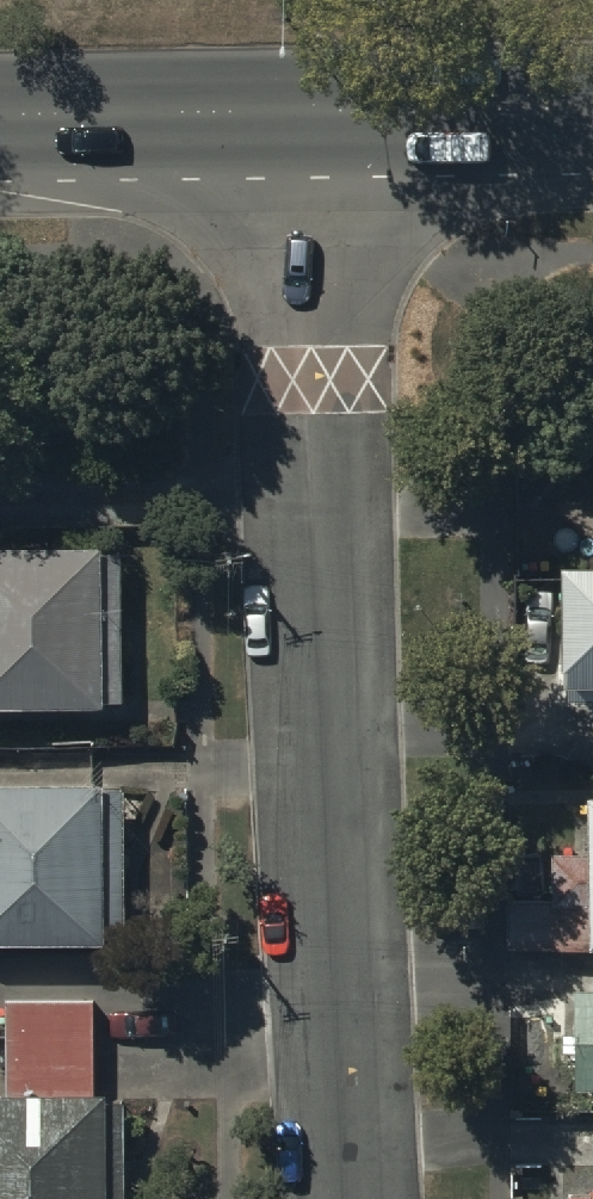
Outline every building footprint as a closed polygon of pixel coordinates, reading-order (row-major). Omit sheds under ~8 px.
[(0,550),(0,708),(105,706),(102,548),(0,550)] [(562,598),(562,713),(592,713),(592,598),(562,598)] [(0,790),(0,942),(104,941),(104,790),(0,790)] [(505,958),(587,958),(587,963),(592,963),(592,811),(586,811),(586,855),(555,855),(555,864),(550,864),(550,899),(505,899),(505,958)] [(575,1001),(575,1099),(592,1099),(592,1001),(575,1001)] [(0,1095),(0,1198),(111,1198),(110,1094),(0,1095)]
